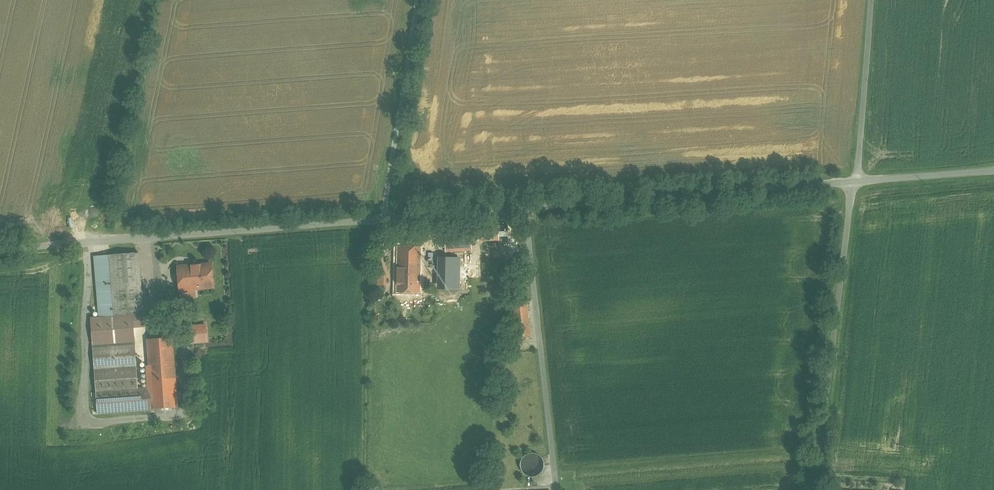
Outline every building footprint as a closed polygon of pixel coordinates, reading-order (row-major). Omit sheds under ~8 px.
[(470,230),(445,231),(446,248),(446,251),(472,250),(470,230)] [(422,247),(397,247),(396,292),(421,293),(422,247)] [(446,248),(434,247),(433,260),(447,260),(446,251),(446,248)] [(139,252),(110,255),(115,315),(144,313),(139,252)] [(110,255),(94,256),(99,317),(115,315),(110,255)] [(194,266),(188,267),(179,268),(180,289),(193,288),(193,289),(213,287),(211,264),(194,265),(194,266)] [(525,301),(508,303),(512,337),(529,336),(525,301)] [(115,315),(99,317),(90,317),(93,348),(135,344),(133,327),(145,327),(144,313),(115,315)] [(206,325),(190,327),(191,342),(207,341),(206,325)] [(135,344),(93,348),(98,414),(155,410),(155,409),(177,407),(175,380),(176,380),(173,337),(147,339),(149,365),(146,365),(148,388),(138,388),(135,344)] [(543,469),(544,464),(543,460),(540,456),(536,453),(532,453),(527,454),(523,456),(521,460),(520,465),(521,470),(524,473),(528,476),(532,477),(537,476),(541,473),(543,469)]
